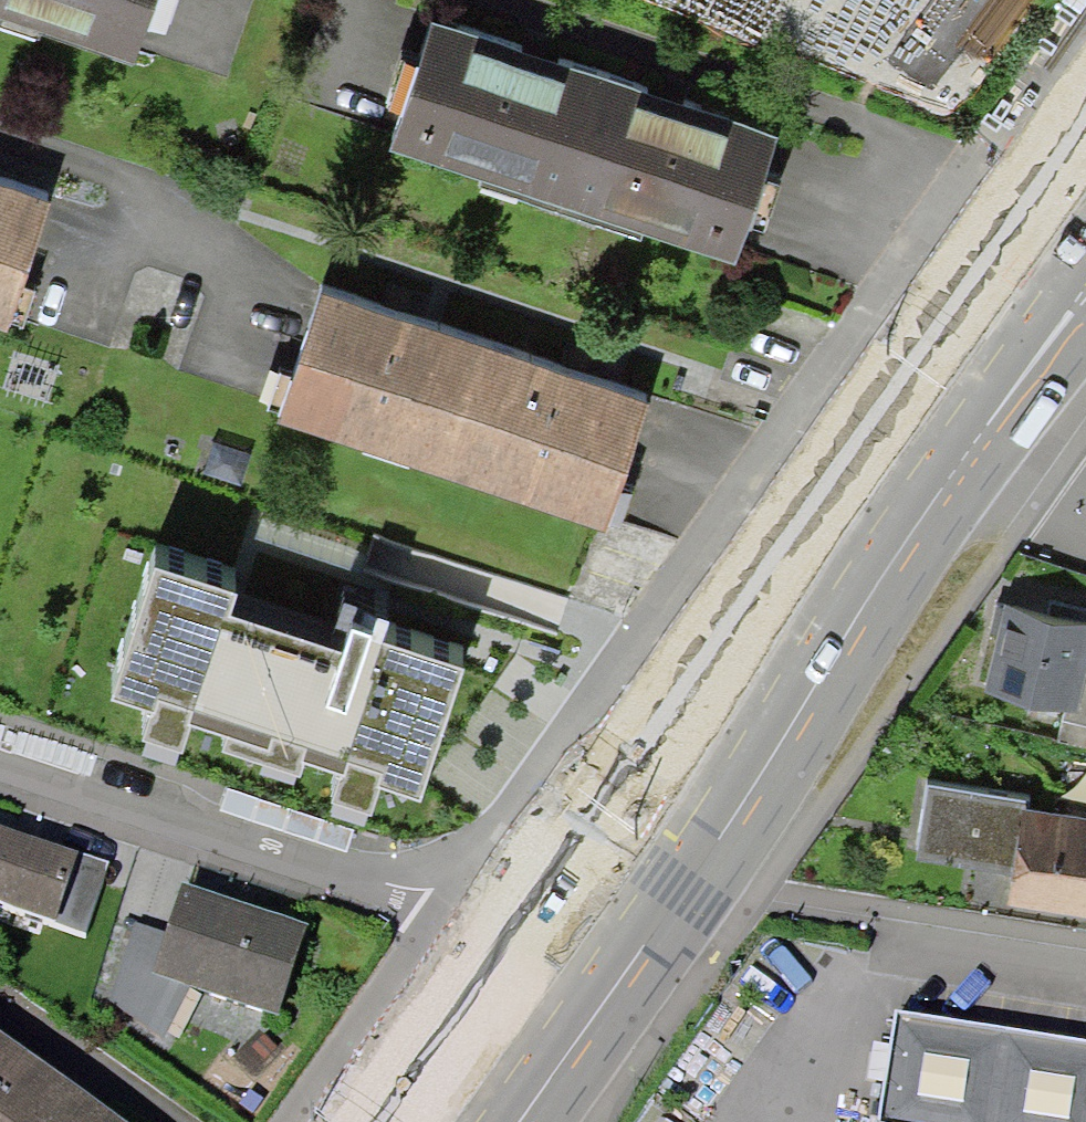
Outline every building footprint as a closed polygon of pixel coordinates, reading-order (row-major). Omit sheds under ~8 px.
[(132,49),(149,0),(0,0),(0,5),(132,49)] [(776,128),(434,15),(394,136),(736,249),(776,128)] [(0,173),(0,307),(10,310),(50,190),(0,173)] [(649,390),(323,282),(283,403),(609,510),(649,390)] [(187,682),(353,734),(341,771),(379,783),(388,751),(421,762),(460,639),(389,617),(398,588),(351,573),(337,618),(236,587),(236,570),(162,547),(123,669),(162,681),(154,707),(177,714),(187,682)] [(1070,694),(1060,736),(1085,743),(1085,609),(1014,592),(993,676),(1070,694)] [(1016,865),(1012,887),(1085,899),(1085,807),(1036,798),(1037,794),(927,776),(915,847),(1016,865)] [(0,841),(0,907),(88,937),(108,877),(0,841)] [(173,1040),(193,988),(278,1016),(304,941),(184,901),(171,942),(141,932),(114,1012),(173,1040)] [(809,1120),(820,1121),(1085,1121),(1085,1050),(901,1021),(898,1038),(820,1026),(785,1000),(697,1121),(807,1121),(809,1120)] [(100,1121),(0,1051),(0,1121),(101,1121),(100,1121)]
